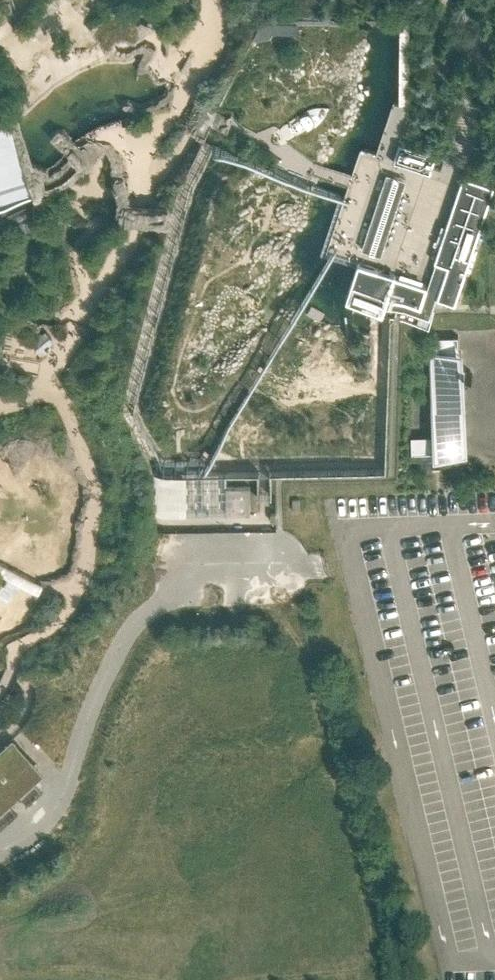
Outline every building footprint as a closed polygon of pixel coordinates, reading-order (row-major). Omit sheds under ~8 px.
[(463,3),(458,1),(453,17),(450,25),(456,26),(463,3)] [(400,28),(399,100),(404,101),(410,101),(410,3),(405,3),(400,3),(400,28)] [(0,120),(0,204),(33,195),(11,118),(0,120)] [(399,142),(393,160),(393,161),(394,161),(394,162),(395,162),(429,173),(430,173),(431,173),(431,172),(436,159),(437,155),(437,154),(437,153),(436,153),(436,152),(402,141),(401,141),(400,141),(400,142),(399,142)] [(457,303),(491,200),(494,187),(494,185),(494,184),(493,184),(465,174),(464,174),(463,174),(463,175),(462,175),(434,260),(434,261),(435,261),(435,262),(436,263),(446,266),(437,296),(436,296),(436,297),(437,298),(437,299),(438,299),(439,300),(454,304),(455,304),(456,304),(456,303),(457,303)] [(11,226),(36,219),(32,205),(7,212),(11,226)] [(359,263),(358,263),(358,264),(346,298),(346,299),(346,300),(347,300),(347,301),(348,301),(370,308),(381,312),(382,312),(383,312),(384,312),(384,311),(385,311),(385,310),(389,299),(418,308),(419,308),(420,308),(421,308),(421,307),(422,307),(427,290),(427,289),(427,288),(427,287),(426,287),(426,286),(425,286),(396,277),(396,276),(396,275),(395,275),(395,274),(394,274),(394,273),(361,262),(360,262),(359,262),(359,263)] [(45,332),(33,341),(31,343),(39,352),(52,341),(49,337),(45,332)] [(437,411),(461,410),(458,336),(435,337),(434,337),(437,395),(437,411)] [(412,453),(463,451),(462,434),(412,436),(412,453)] [(226,486),(226,474),(199,475),(154,475),(155,513),(187,515),(227,514),(226,486)] [(251,513),(250,485),(226,486),(227,514),(251,513)] [(45,587),(43,586),(0,563),(0,577),(1,577),(4,579),(7,581),(21,588),(36,596),(39,597),(42,592),(45,587)] [(0,594),(0,597),(8,603),(21,588),(7,581),(3,586),(5,588),(0,594)] [(28,615),(10,622),(16,639),(34,631),(28,615)] [(2,748),(27,776),(0,800),(0,809),(44,768),(15,735),(13,734),(0,745),(0,746),(0,750),(2,748)] [(0,750),(0,800),(27,776),(2,748),(0,750)]
